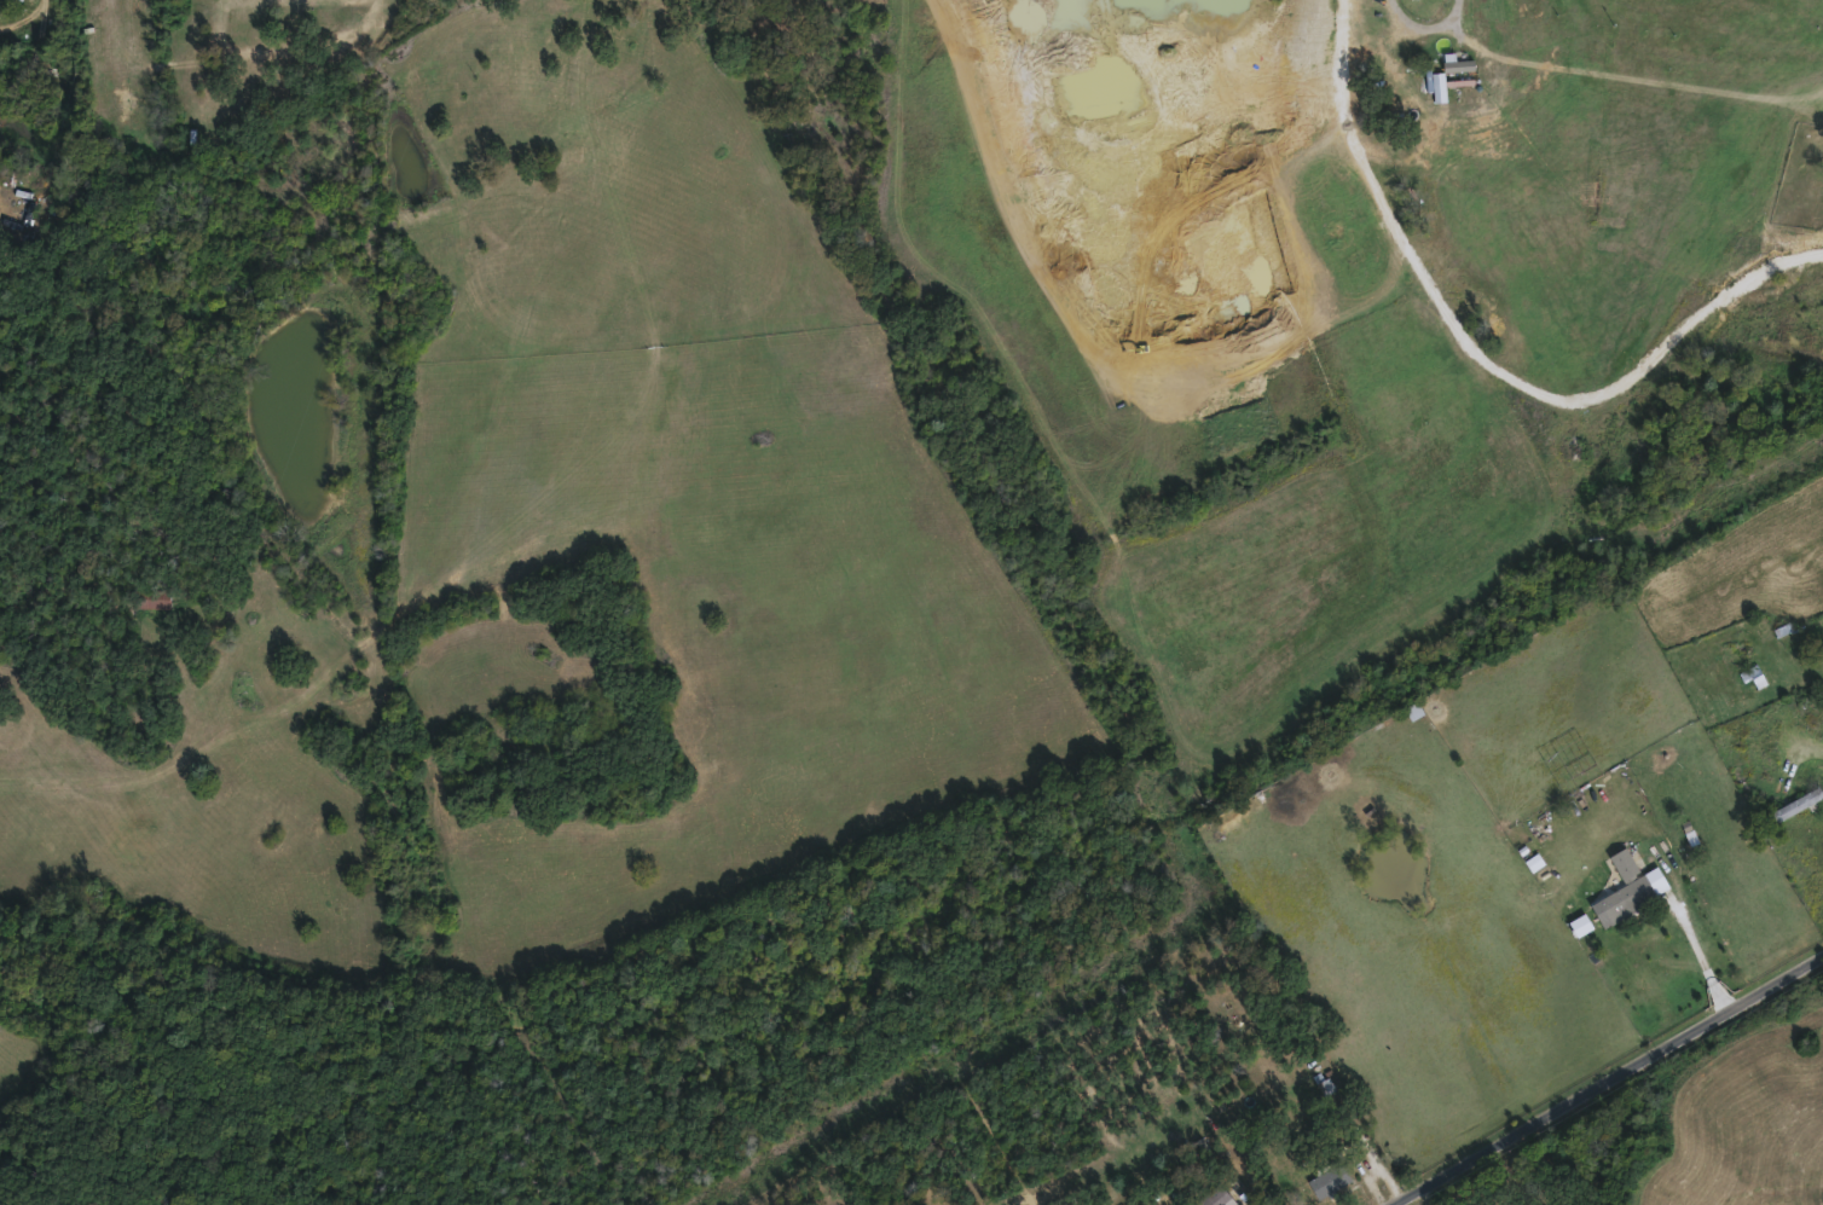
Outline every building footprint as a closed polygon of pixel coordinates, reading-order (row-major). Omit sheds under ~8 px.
[(137,589),(169,589),(169,607),(137,607),(137,589)] [(1766,682),(1759,685),(1754,674),(1747,678),(1744,670),(1759,664),(1766,682)] [(1821,784),(1822,789),(1822,797),(1777,819),(1772,809),(1821,784)] [(1657,898),(1613,921),(1599,898),(1627,884),(1611,854),(1630,845),(1657,898)] [(1319,1200),(1308,1178),(1344,1161),(1354,1183),(1319,1200)] [(1248,1189),(1229,1204),(1193,1204),(1223,1180),(1226,1183),(1235,1175),(1248,1189)]
